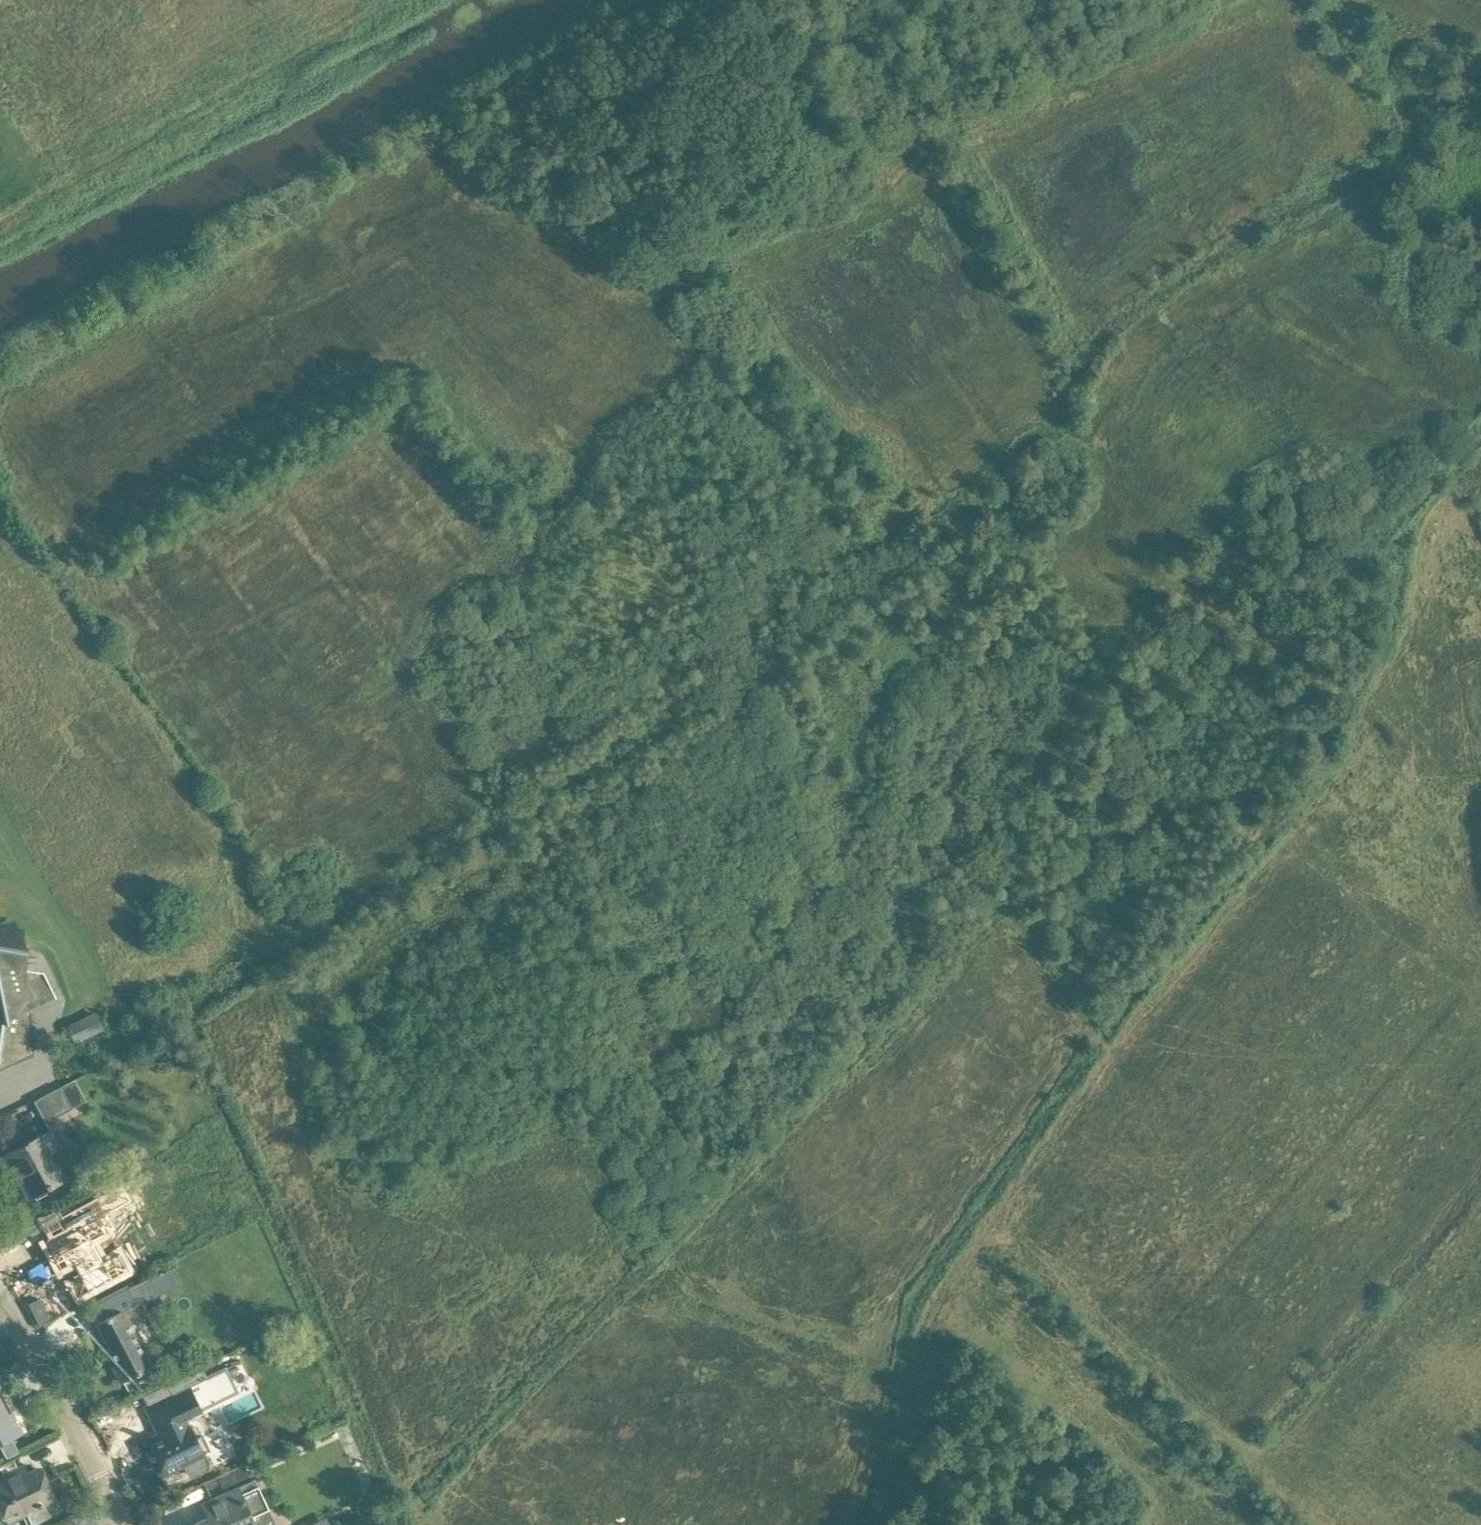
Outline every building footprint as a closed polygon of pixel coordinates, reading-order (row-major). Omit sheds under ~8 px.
[(13,1049),(20,1003),(23,1002),(21,999),(13,960),(17,933),(0,930),(0,1047),(13,1049)] [(96,1011),(66,1026),(76,1045),(105,1030),(96,1011)] [(74,1079),(62,1086),(37,1099),(49,1121),(86,1101),(74,1079)] [(51,1131),(37,1139),(18,1149),(20,1152),(3,1161),(9,1174),(14,1171),(29,1197),(48,1187),(49,1188),(53,1186),(52,1185),(62,1179),(48,1153),(60,1146),(51,1131)] [(70,1231),(47,1243),(56,1261),(61,1269),(73,1263),(83,1281),(73,1286),(79,1297),(128,1270),(119,1252),(103,1261),(92,1240),(107,1232),(98,1217),(131,1200),(122,1183),(61,1216),(65,1224),(70,1231)] [(117,1290),(95,1302),(104,1320),(97,1323),(118,1363),(112,1366),(121,1383),(139,1374),(151,1367),(129,1326),(149,1315),(143,1304),(161,1294),(153,1278),(130,1290),(127,1284),(117,1290)] [(149,1405),(145,1407),(157,1434),(148,1438),(152,1446),(165,1473),(183,1464),(184,1464),(189,1474),(193,1476),(205,1470),(207,1465),(202,1455),(204,1454),(196,1439),(203,1435),(204,1434),(204,1433),(204,1432),(204,1431),(204,1430),(204,1429),(204,1428),(204,1427),(204,1426),(203,1425),(203,1424),(202,1423),(201,1422),(200,1421),(199,1421),(198,1420),(197,1420),(197,1419),(196,1419),(194,1420),(192,1415),(198,1412),(197,1411),(196,1411),(193,1404),(211,1395),(212,1397),(210,1398),(212,1403),(237,1391),(226,1368),(207,1377),(201,1366),(167,1383),(173,1393),(149,1405)] [(154,1375),(141,1382),(144,1388),(157,1382),(154,1375)] [(7,1438),(7,1440),(12,1437),(17,1434),(17,1433),(20,1431),(11,1413),(7,1415),(0,1402),(0,1442),(7,1438)] [(0,1442),(0,1444),(7,1457),(20,1451),(12,1437),(7,1440),(7,1438),(0,1442)] [(244,1465),(218,1477),(218,1478),(223,1487),(248,1475),(244,1465)] [(4,1513),(19,1506),(22,1513),(26,1512),(33,1524),(51,1515),(44,1503),(54,1498),(39,1469),(22,1477),(18,1470),(0,1479),(0,1505),(4,1513)] [(191,1524),(257,1524),(264,1521),(268,1510),(254,1479),(239,1487),(203,1503),(209,1517),(191,1524)] [(330,1516),(309,1524),(334,1524),(330,1516)]
